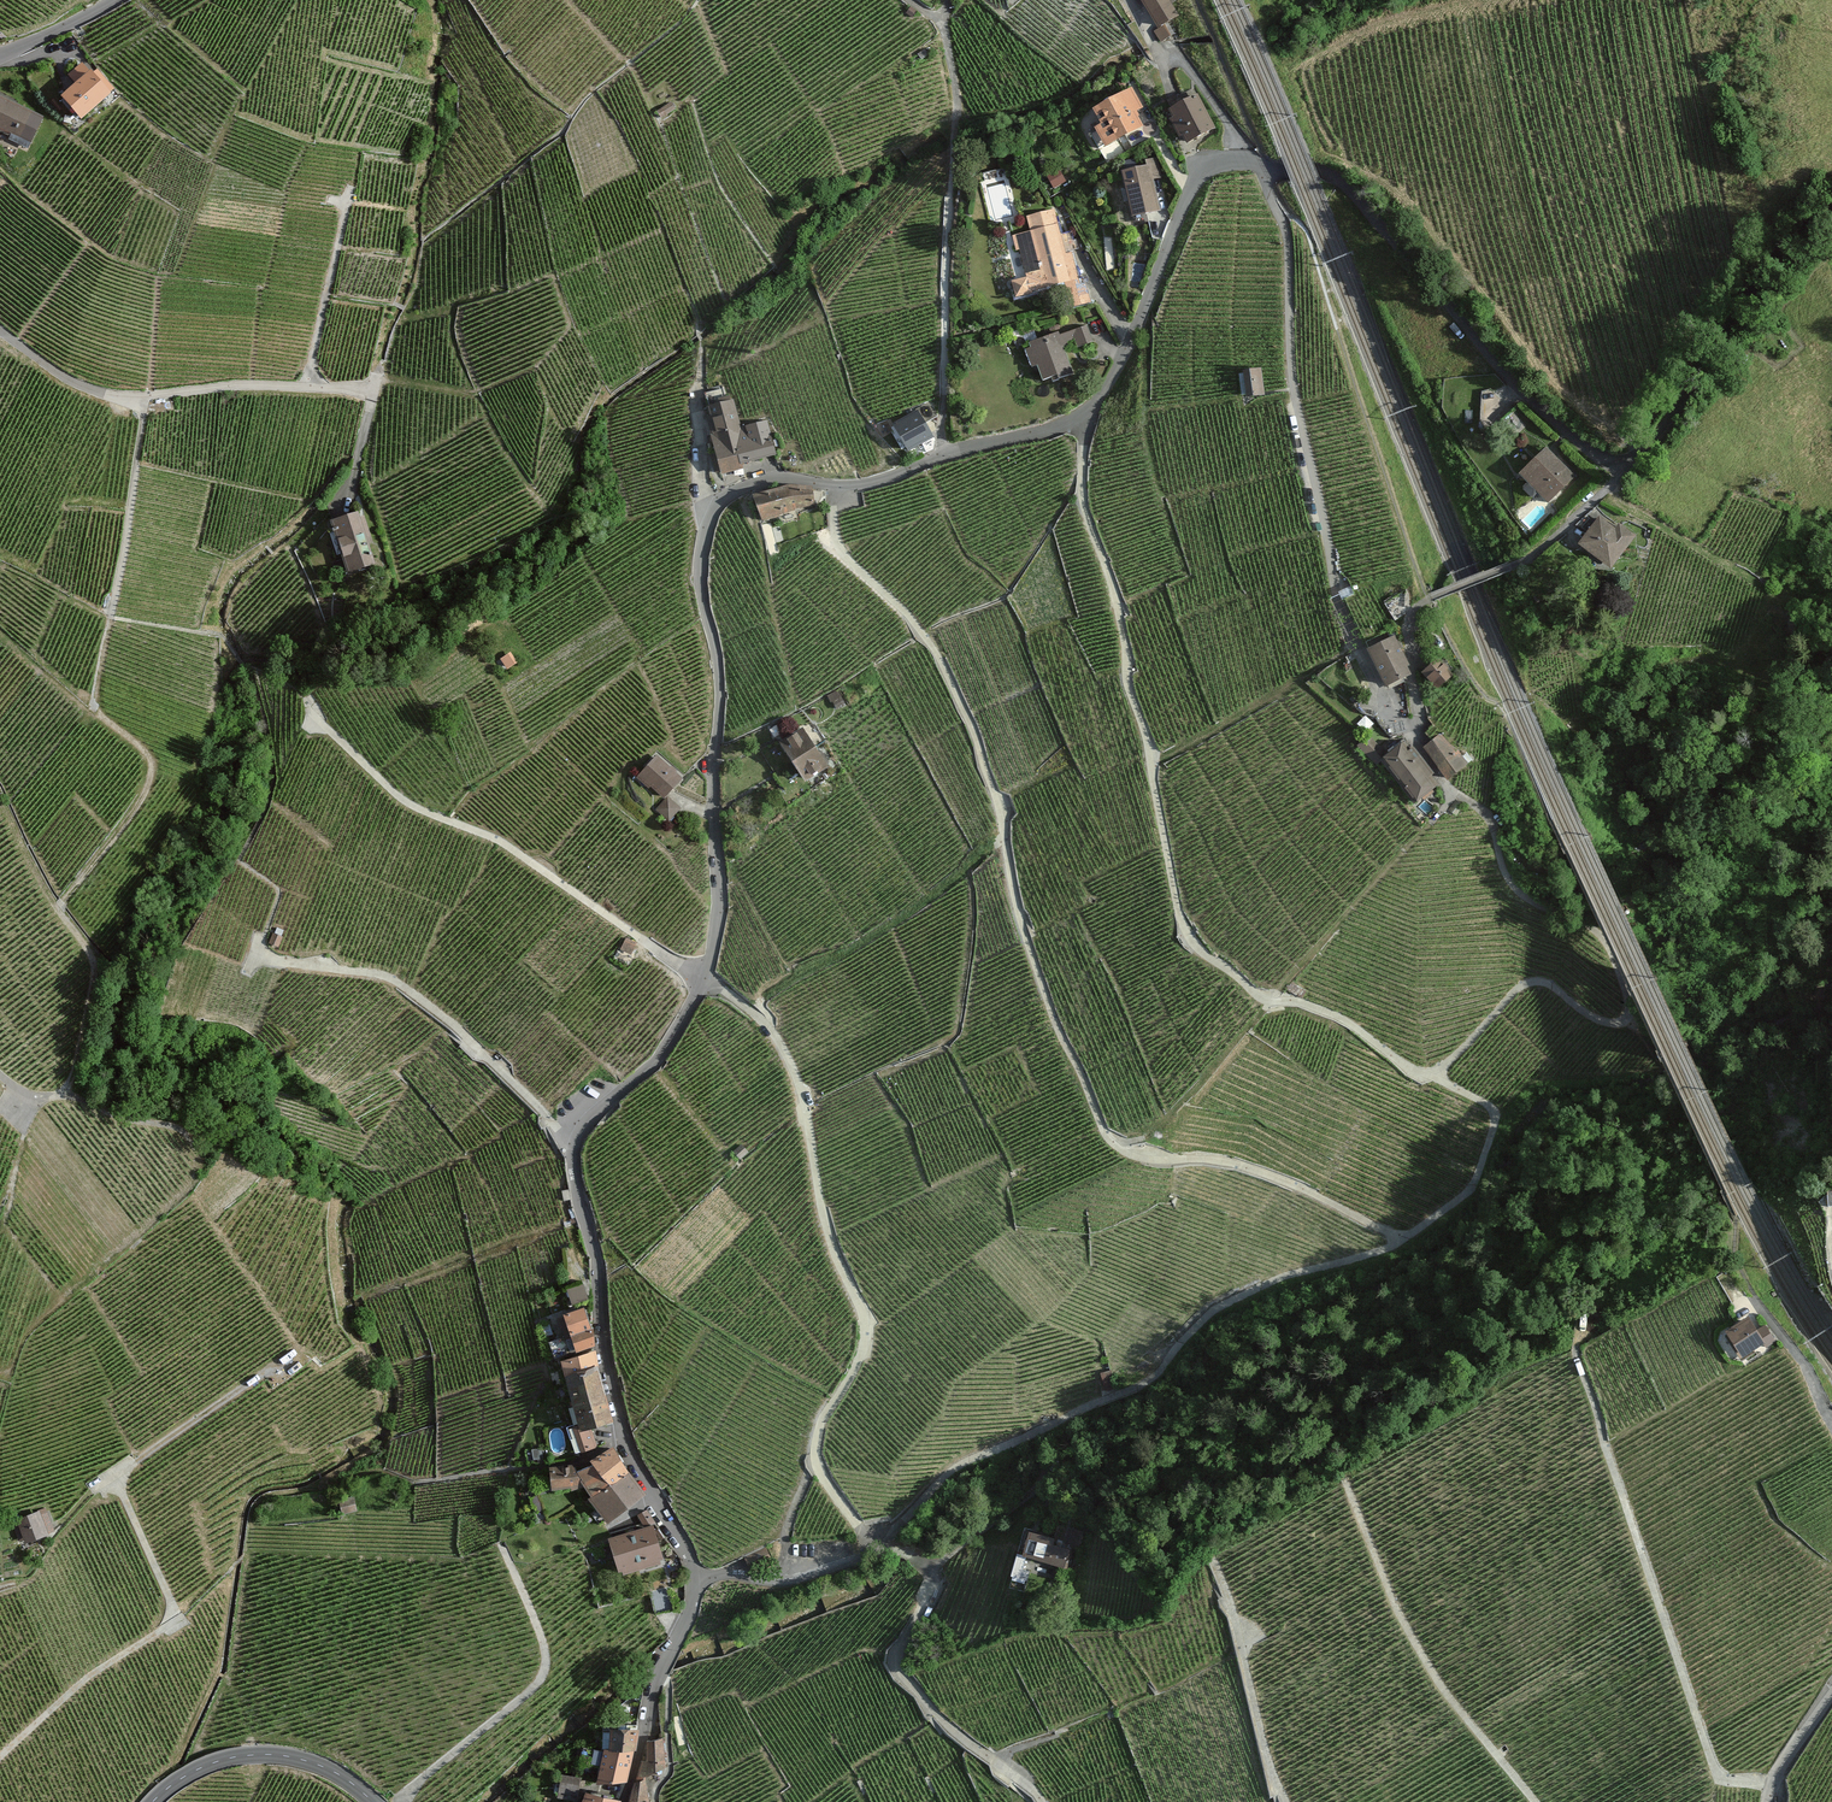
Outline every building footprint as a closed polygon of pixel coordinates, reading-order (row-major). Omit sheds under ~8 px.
[(1160,27),(1178,16),(1168,0),(1143,0),(1160,27)] [(909,5),(905,12),(912,16),(915,10),(909,5)] [(1166,28),(1157,33),(1162,40),(1171,35),(1166,28)] [(115,98),(86,68),(75,79),(83,88),(69,102),(89,123),(115,98)] [(1139,106),(1131,92),(1097,111),(1106,127),(1094,134),(1101,146),(1140,125),(1132,110),(1139,106)] [(1199,97),(1171,111),(1188,144),(1216,129),(1199,97)] [(0,99),(0,129),(21,139),(33,115),(0,99)] [(679,111),(674,104),(660,113),(665,121),(679,111)] [(1147,167),(1123,172),(1132,216),(1160,210),(1154,180),(1162,178),(1158,159),(1146,162),(1147,167)] [(1059,166),(1045,172),(1053,189),(1067,182),(1059,166)] [(1065,256),(1054,211),(1030,217),(1033,233),(1018,237),(1028,279),(1014,283),(1017,298),(1030,295),(1029,290),(1065,282),(1072,310),(1091,305),(1086,285),(1079,286),(1071,255),(1065,256)] [(1058,333),(1031,344),(1034,350),(1028,352),(1034,367),(1039,365),(1045,381),(1052,378),(1054,382),(1073,375),(1062,347),(1077,341),(1079,348),(1093,343),(1087,327),(1060,338),(1058,333)] [(1261,370),(1243,373),(1249,399),(1266,395),(1261,370)] [(892,427),(908,450),(929,436),(923,427),(937,417),(927,403),(892,427)] [(736,405),(711,411),(714,422),(707,423),(720,471),(741,466),(740,461),(773,452),(766,423),(742,429),(736,405)] [(1573,476),(1547,451),(1524,475),(1543,493),(1559,477),(1565,484),(1573,476)] [(786,484),(753,494),(759,517),(811,503),(809,487),(786,484)] [(356,512),(331,520),(348,571),(372,563),(365,541),(371,539),(363,516),(358,518),(356,512)] [(1612,529),(1596,516),(1577,539),(1609,564),(1632,534),(1617,522),(1612,529)] [(1390,634),(1365,646),(1384,682),(1405,672),(1401,665),(1405,663),(1390,634)] [(1452,675),(1438,659),(1424,672),(1438,688),(1452,675)] [(842,699),(834,702),(838,709),(846,705),(842,699)] [(802,730),(781,743),(805,780),(826,766),(802,730)] [(1441,734),(1424,747),(1447,778),(1464,766),(1441,734)] [(1367,737),(1358,745),(1375,762),(1383,753),(1367,737)] [(1398,744),(1381,758),(1414,800),(1431,787),(1423,777),(1429,773),(1410,748),(1404,752),(1398,744)] [(679,779),(655,756),(637,775),(662,798),(679,779)] [(677,809),(665,798),(656,808),(667,819),(677,809)] [(273,926),(267,941),(277,943),(282,929),(273,926)] [(623,935),(618,946),(630,953),(635,940),(623,935)] [(1301,989),(1291,983),(1288,987),(1297,994),(1301,989)] [(747,1152),(741,1145),(735,1151),(741,1158),(747,1152)] [(572,1201),(571,1191),(563,1192),(564,1202),(572,1201)] [(584,1283),(567,1288),(572,1305),(588,1300),(584,1283)] [(584,1307),(563,1313),(563,1316),(557,1317),(560,1329),(562,1329),(564,1336),(548,1340),(553,1357),(595,1346),(593,1332),(591,1332),(584,1307)] [(1756,1332),(1745,1317),(1724,1333),(1742,1358),(1763,1342),(1766,1346),(1774,1340),(1763,1326),(1756,1332)] [(560,1360),(564,1375),(581,1371),(597,1426),(614,1423),(599,1370),(596,1351),(560,1360)] [(581,1371),(564,1375),(578,1424),(573,1425),(580,1450),(597,1446),(594,1435),(590,1428),(597,1426),(581,1371)] [(1056,1417),(1054,1411),(1041,1418),(1043,1423),(1056,1417)] [(610,1485),(629,1470),(613,1446),(590,1457),(593,1462),(610,1485)] [(542,1449),(534,1450),(535,1460),(543,1459),(542,1449)] [(610,1485),(593,1462),(576,1470),(579,1478),(584,1487),(589,1495),(610,1485)] [(579,1478),(576,1470),(574,1464),(549,1464),(550,1487),(571,1486),(571,1490),(584,1487),(579,1478)] [(643,1500),(629,1470),(610,1485),(589,1495),(607,1521),(627,1513),(643,1500)] [(544,1508),(539,1496),(532,1498),(538,1511),(544,1508)] [(355,1498),(343,1502),(346,1514),(359,1511),(355,1498)] [(646,1509),(638,1514),(643,1525),(653,1522),(646,1509)] [(46,1512),(17,1523),(25,1546),(54,1534),(46,1512)] [(653,1526),(608,1538),(619,1575),(663,1564),(653,1526)] [(1085,1534),(1070,1530),(1067,1544),(1081,1548),(1085,1534)] [(1056,1540),(1032,1533),(1025,1558),(1019,1556),(1013,1578),(1025,1582),(1031,1559),(1072,1571),(1077,1553),(1054,1547),(1056,1540)] [(766,1551),(746,1558),(750,1569),(770,1562),(766,1551)] [(652,1594),(656,1612),(670,1609),(667,1591),(652,1594)] [(602,1749),(604,1749),(610,1750),(612,1730),(630,1733),(630,1729),(640,1731),(641,1727),(639,1727),(643,1700),(635,1699),(624,1706),(622,1723),(604,1720),(602,1749)] [(636,1753),(640,1731),(630,1729),(630,1733),(612,1730),(610,1750),(636,1753)] [(642,1761),(638,1780),(648,1780),(668,1770),(666,1741),(663,1742),(647,1745),(647,1762),(642,1761)] [(596,1785),(627,1782),(636,1753),(610,1750),(604,1749),(603,1752),(580,1747),(577,1763),(599,1768),(596,1785)] [(581,1779),(561,1776),(558,1799),(575,1801),(577,1787),(580,1787),(581,1779)] [(651,1783),(635,1784),(629,1800),(629,1801),(653,1801),(651,1783)] [(581,1801),(621,1801),(622,1798),(586,1788),(581,1801)]
